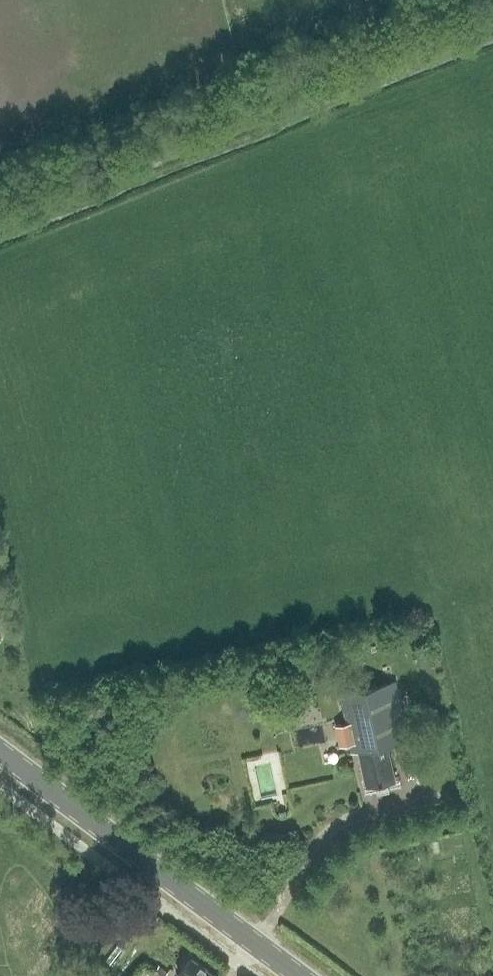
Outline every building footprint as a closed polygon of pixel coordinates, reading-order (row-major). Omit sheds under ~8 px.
[(388,745),(408,741),(396,682),(340,694),(346,723),(337,725),(341,745),(351,743),(352,752),(360,751),(367,786),(396,780),(388,745)] [(193,958),(178,975),(216,975),(193,958)] [(169,972),(160,965),(153,974),(155,975),(166,975),(169,972)]
